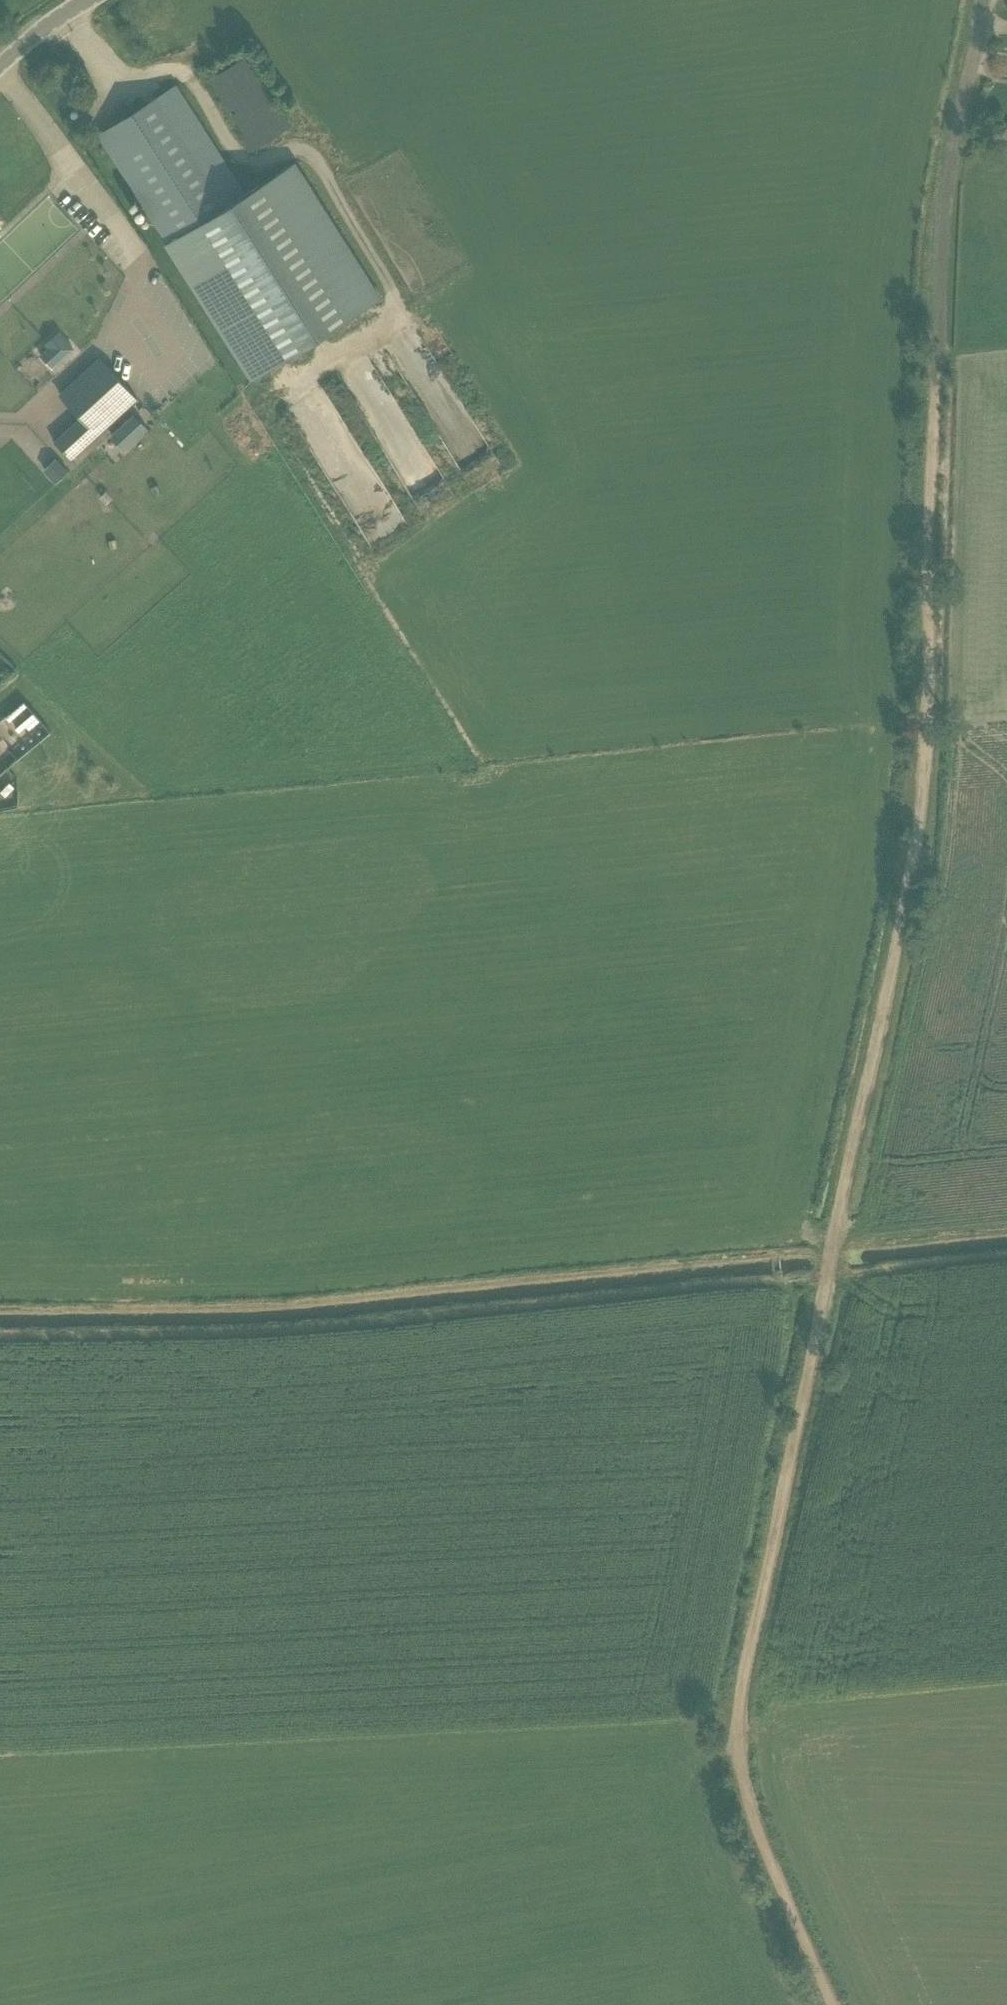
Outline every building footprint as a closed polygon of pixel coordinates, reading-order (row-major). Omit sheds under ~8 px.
[(210,81),(254,150),(291,126),(281,110),(247,57),(210,81)] [(164,245),(250,381),(381,298),(295,162),(245,194),(176,87),(100,135),(169,243),(164,245)] [(40,354),(53,369),(75,349),(59,331),(44,344),(47,348),(40,354)] [(137,399),(100,358),(60,394),(97,435),(137,399)] [(125,453),(148,427),(131,413),(108,438),(125,453)] [(58,462),(48,472),(56,481),(67,471),(58,462)]
